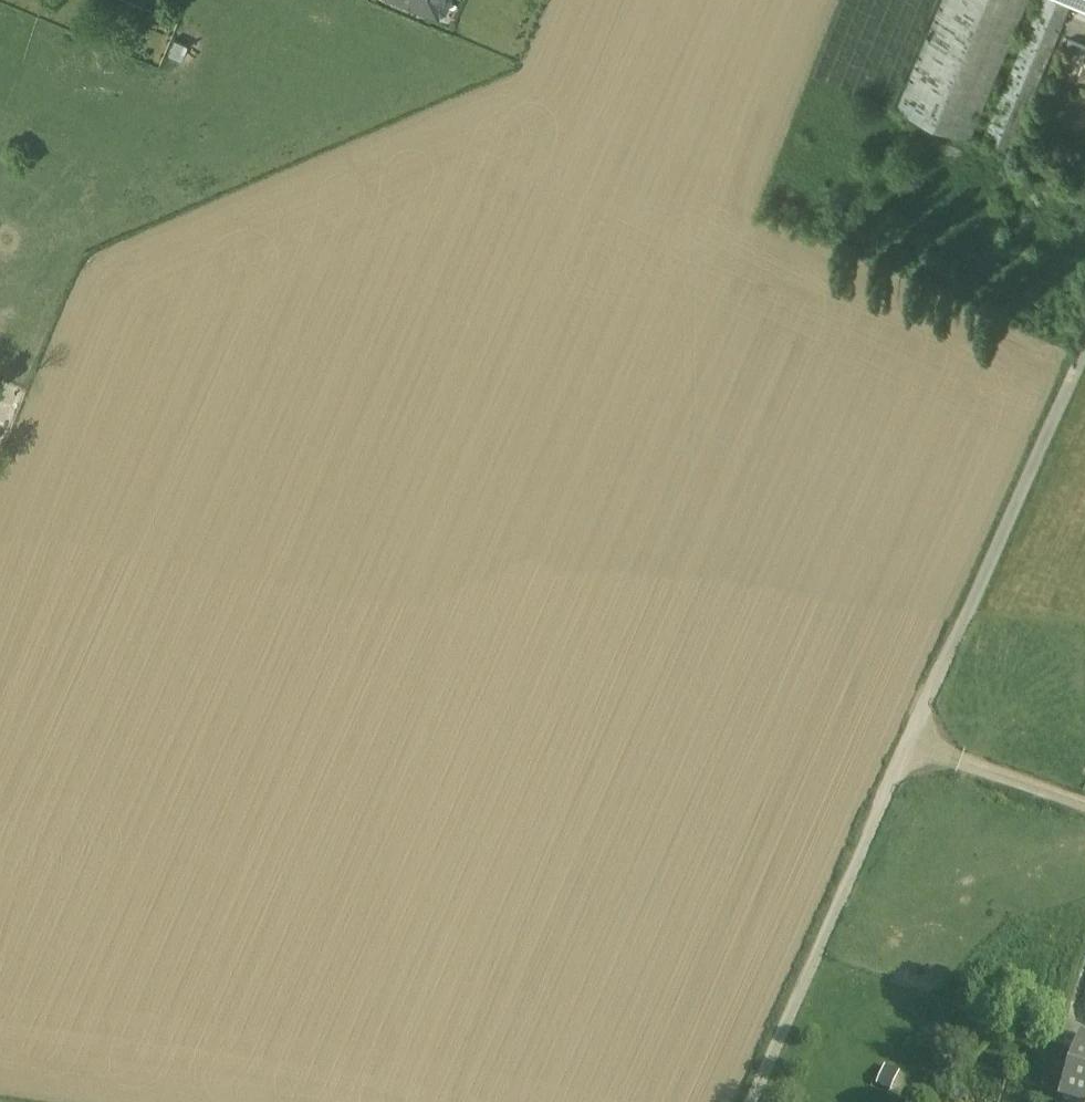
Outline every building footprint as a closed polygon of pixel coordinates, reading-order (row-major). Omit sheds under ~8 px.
[(435,13),(436,11),(442,8),(446,0),(405,0),(435,13)] [(898,110),(971,141),(1029,0),(943,0),(898,110)] [(983,146),(1010,157),(1074,2),(1070,0),(1043,0),(983,146)] [(1081,1041),(1062,1100),(1069,1101),(1084,1101),(1084,1042),(1081,1041)]
